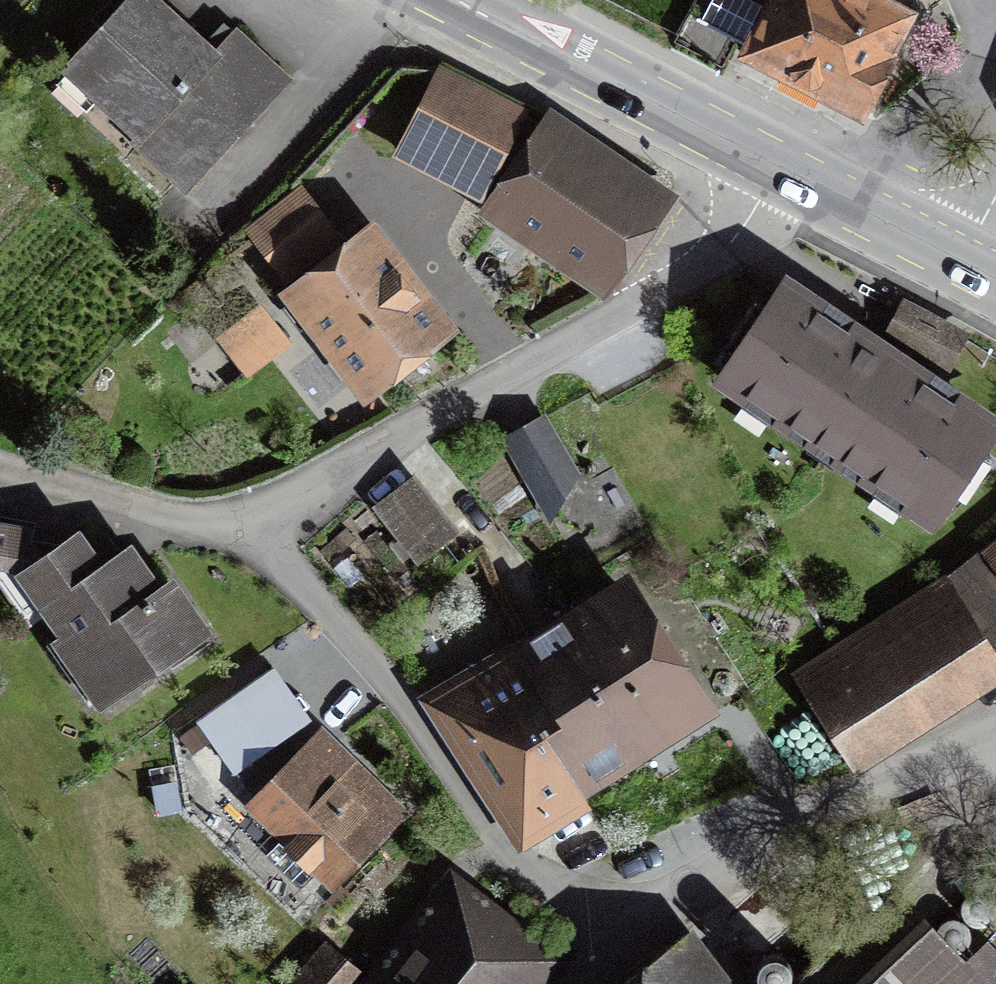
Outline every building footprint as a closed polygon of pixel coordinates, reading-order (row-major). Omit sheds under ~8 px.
[(154,0),(128,0),(65,68),(122,121),(137,104),(153,119),(134,141),(186,188),(285,80),(234,32),(213,55),(154,0)] [(746,54),(858,112),(908,15),(879,0),(774,0),(769,11),(749,0),(710,0),(700,19),(751,45),(746,54)] [(398,152),(494,201),(546,125),(440,71),(398,152)] [(550,119),(546,125),(494,201),(488,210),(604,289),(667,198),(550,119)] [(332,239),(297,194),(252,229),(287,275),(332,239)] [(318,317),(307,325),(358,390),(436,329),(368,239),(299,292),(318,317)] [(246,370),(304,325),(272,285),(252,301),(260,310),(222,339),(246,370)] [(981,453),(995,431),(781,287),(767,308),(755,301),(716,361),(727,368),(720,378),(934,522),(994,462),(981,453)] [(503,435),(544,506),(591,479),(549,408),(503,435)] [(376,507),(414,555),(446,530),(408,482),(376,507)] [(103,704),(204,633),(169,584),(156,593),(127,550),(97,571),(74,538),(57,549),(28,547),(31,527),(0,521),(0,582),(29,623),(49,609),(86,662),(78,668),(103,704)] [(595,681),(637,745),(698,708),(620,587),(575,616),(610,671),(595,681)] [(859,756),(995,668),(995,667),(945,588),(798,682),(815,708),(823,702),(859,756)] [(610,671),(575,616),(525,648),(570,717),(544,734),(576,784),(637,745),(595,681),(610,671)] [(570,717),(525,648),(443,700),(527,830),(583,795),(576,784),(544,734),(570,717)] [(194,721),(234,776),(314,719),(275,664),(194,721)] [(323,866),(332,875),(398,808),(325,736),(259,803),(289,832),(266,856),(299,889),(323,866)] [(535,961),(460,901),(392,983),(516,983),(535,961)] [(868,983),(972,983),(922,933),(868,983)] [(624,983),(696,983),(670,949),(624,983)] [(327,950),(298,983),(352,983),(359,977),(327,950)]
